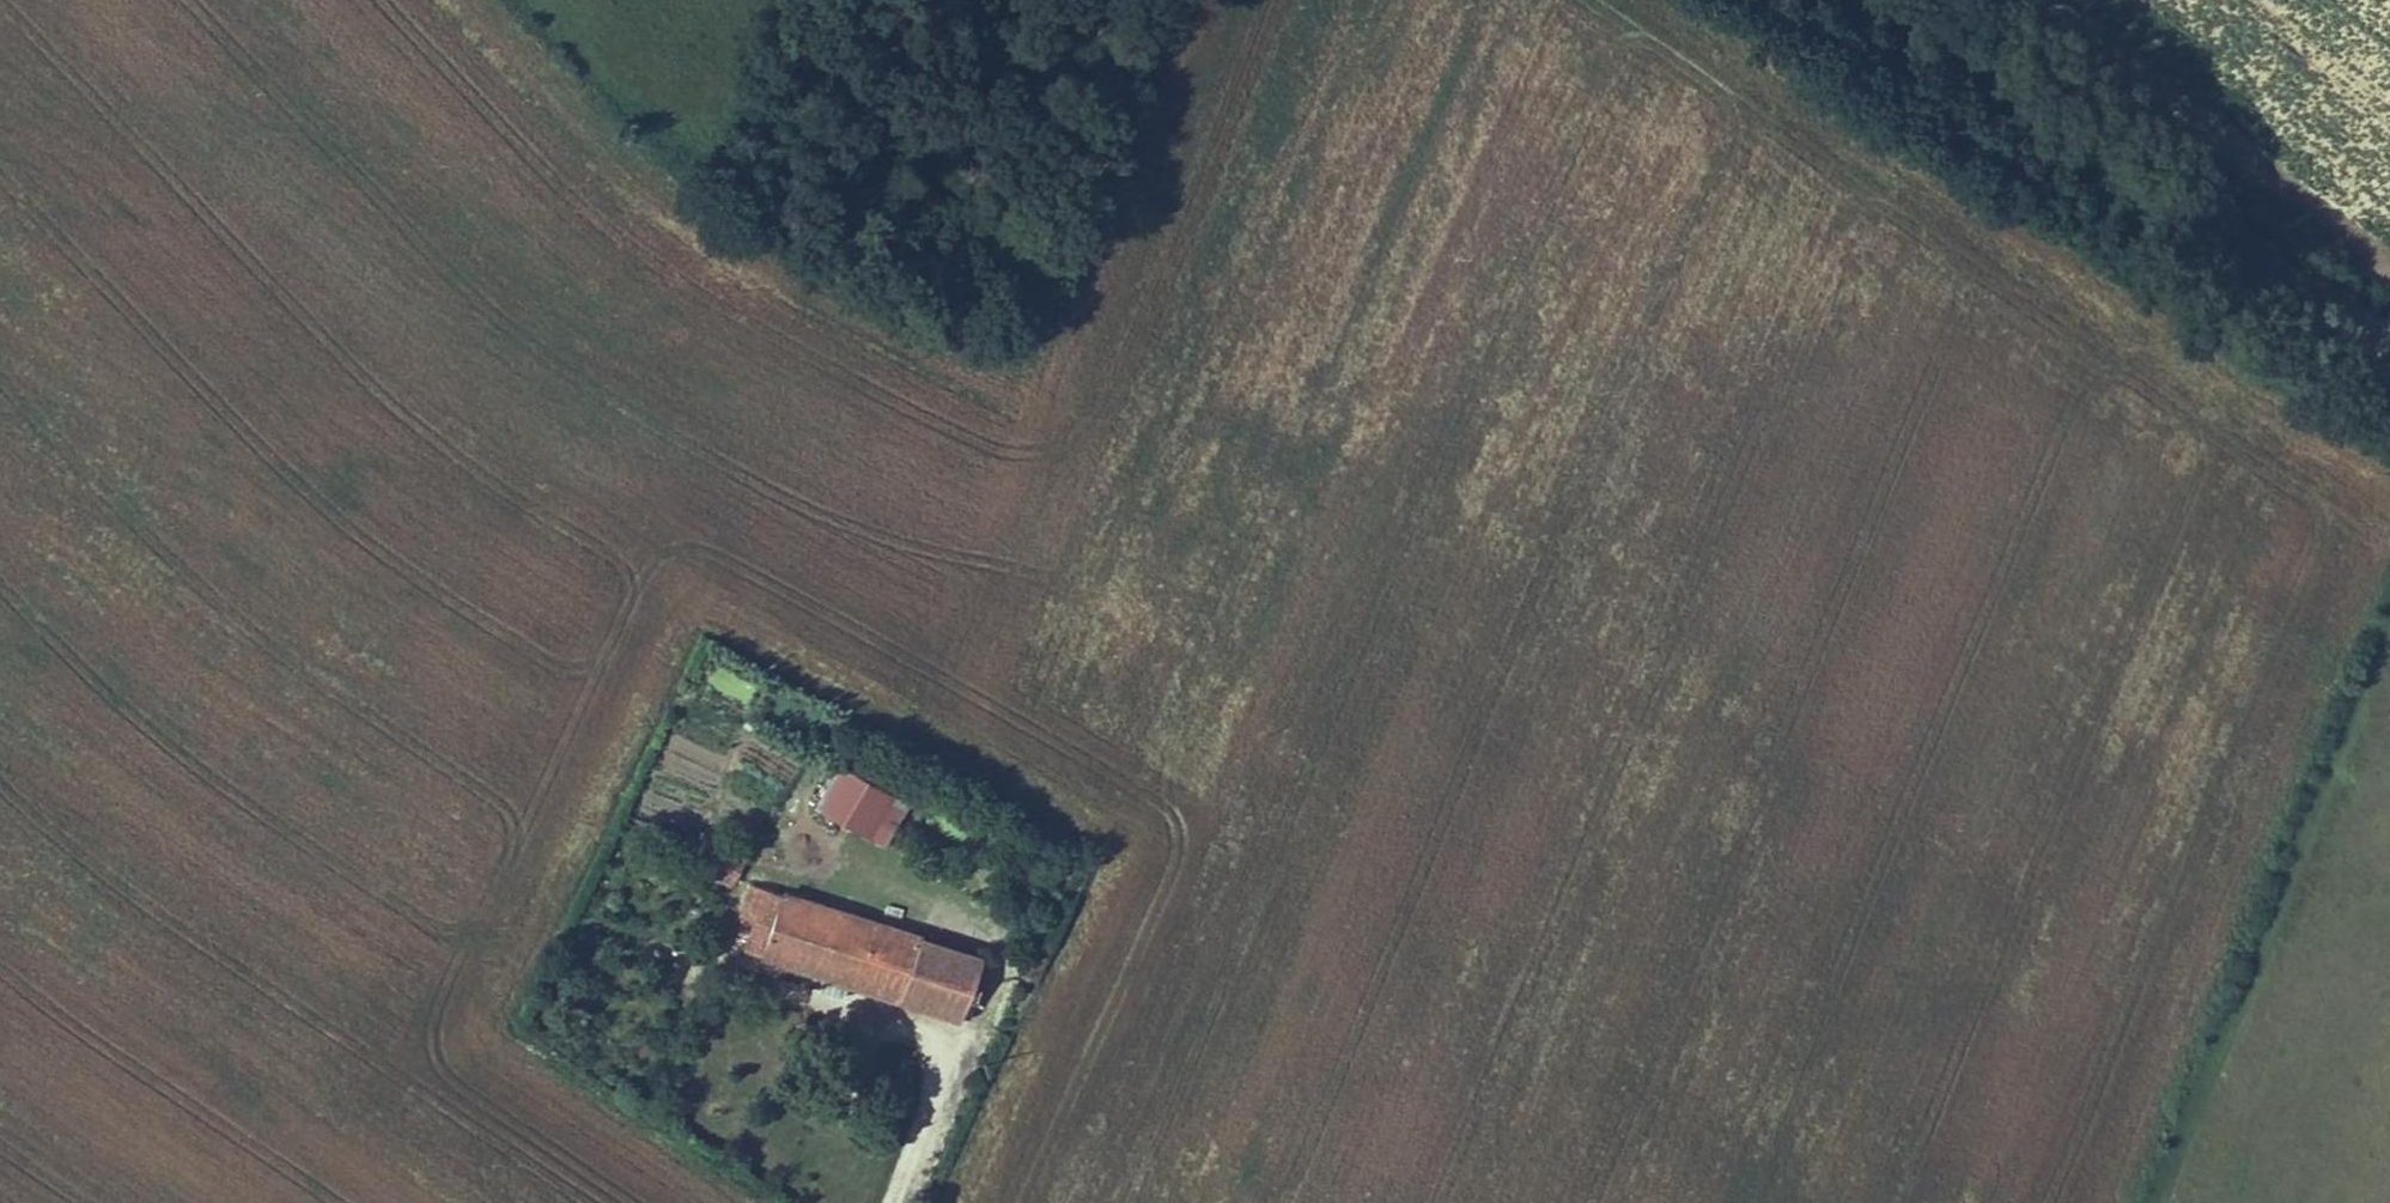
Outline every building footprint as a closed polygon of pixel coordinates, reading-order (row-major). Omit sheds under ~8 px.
[(869,784),(817,755),(794,796),(846,825),(869,784)] [(711,932),(841,979),(861,920),(732,874),(711,932)] [(961,956),(861,920),(841,979),(940,1015),(961,956)]
